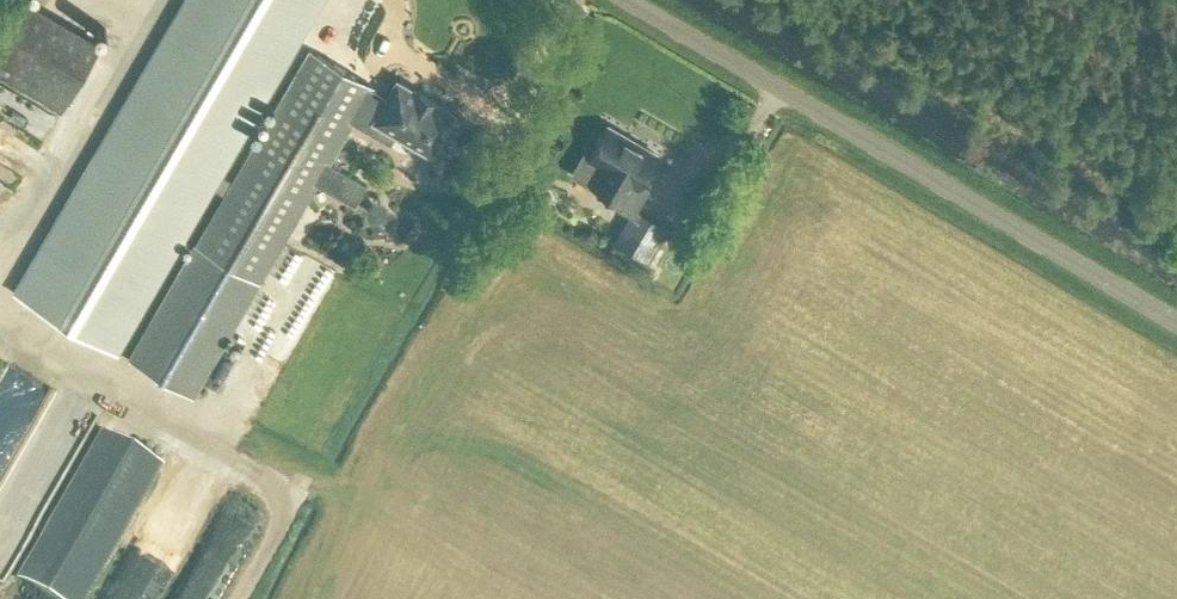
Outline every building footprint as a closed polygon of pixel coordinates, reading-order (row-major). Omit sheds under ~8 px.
[(100,42),(27,0),(13,0),(0,23),(0,73),(61,109),(100,42)] [(30,264),(14,292),(115,351),(211,186),(224,193),(129,356),(192,393),(316,179),(354,201),(366,180),(329,158),(352,117),(390,139),(395,130),(430,150),(454,109),(433,97),(434,95),(418,85),(417,87),(396,75),(386,93),(371,84),(372,82),(308,46),(233,179),(221,172),(296,39),(319,0),(184,0),(30,264)] [(17,121),(0,111),(0,143),(2,145),(17,121)] [(655,152),(606,123),(587,155),(583,153),(572,172),(619,199),(616,205),(630,213),(615,239),(646,257),(665,225),(635,208),(649,185),(639,180),(655,152)] [(285,274),(234,356),(244,362),(295,280),(285,274)] [(164,469),(102,433),(16,580),(48,598),(89,598),(164,469)]
